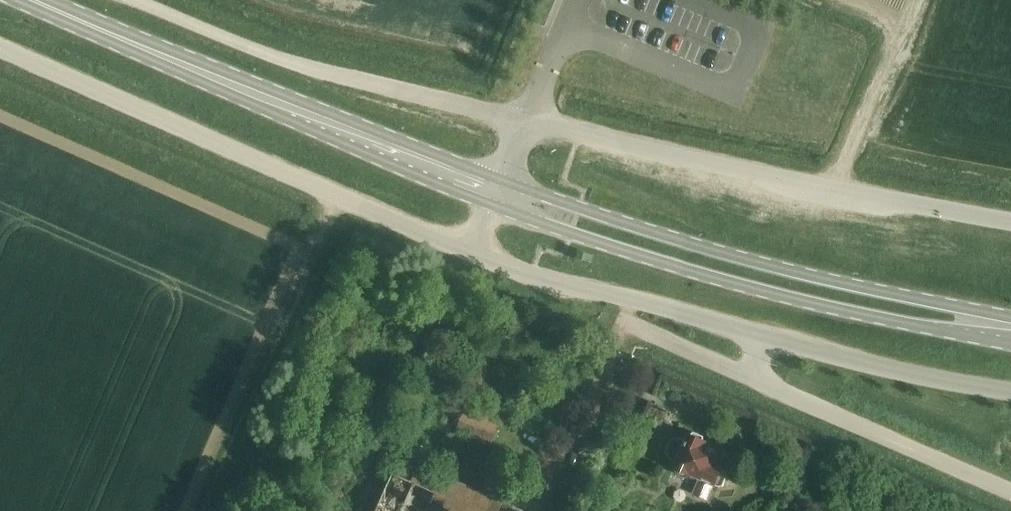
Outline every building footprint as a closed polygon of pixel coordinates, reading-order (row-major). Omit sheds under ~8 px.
[(457,408),(449,426),(490,444),(498,427),(457,408)] [(670,439),(665,451),(670,457),(677,460),(674,468),(677,469),(677,474),(685,478),(689,474),(700,479),(694,493),(708,499),(709,496),(714,485),(719,487),(723,486),(725,482),(728,475),(726,471),(721,469),(727,455),(723,454),(724,452),(705,444),(706,442),(688,434),(685,441),(678,438),(670,439)] [(375,510),(522,510),(398,457),(375,510)]
